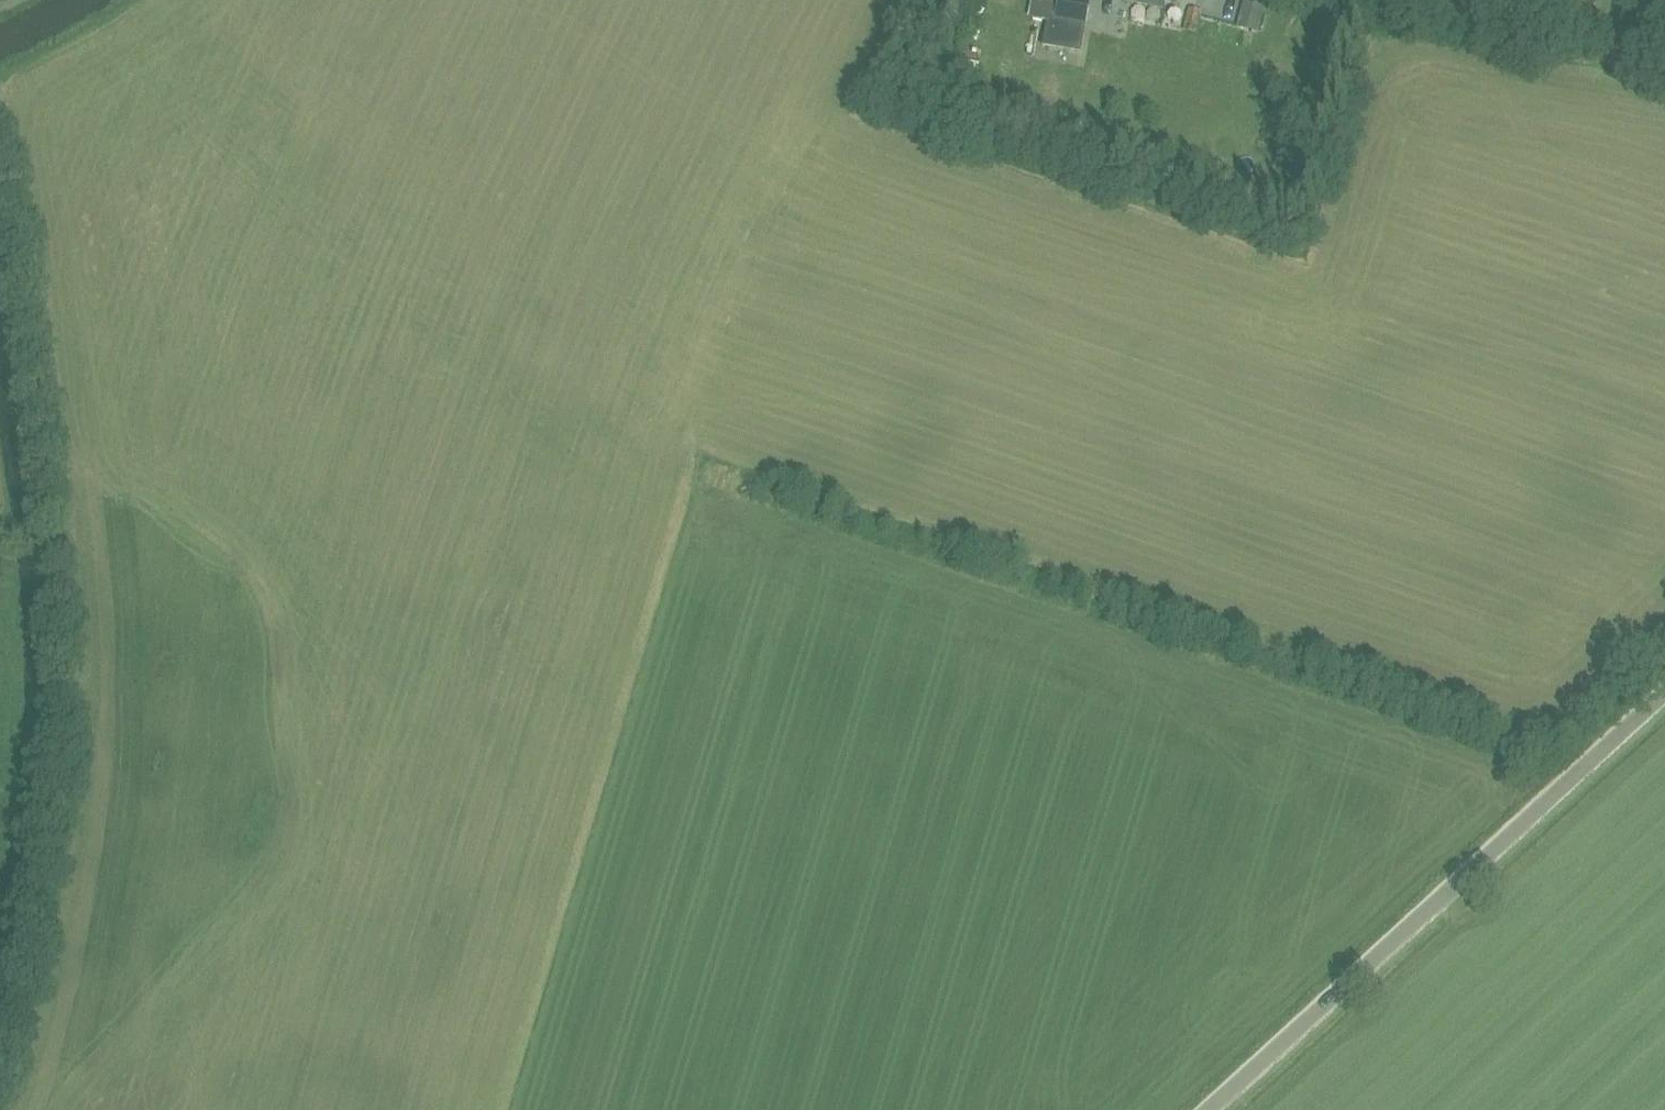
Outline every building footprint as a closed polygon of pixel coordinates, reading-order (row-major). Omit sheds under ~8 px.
[(1054,19),(1048,18),(1043,45),(1080,52),(1089,0),(1057,0),(1054,19)] [(1243,3),(1236,29),(1257,35),(1263,9),(1243,3)] [(1207,33),(1208,12),(1194,11),(1193,32),(1207,33)]
